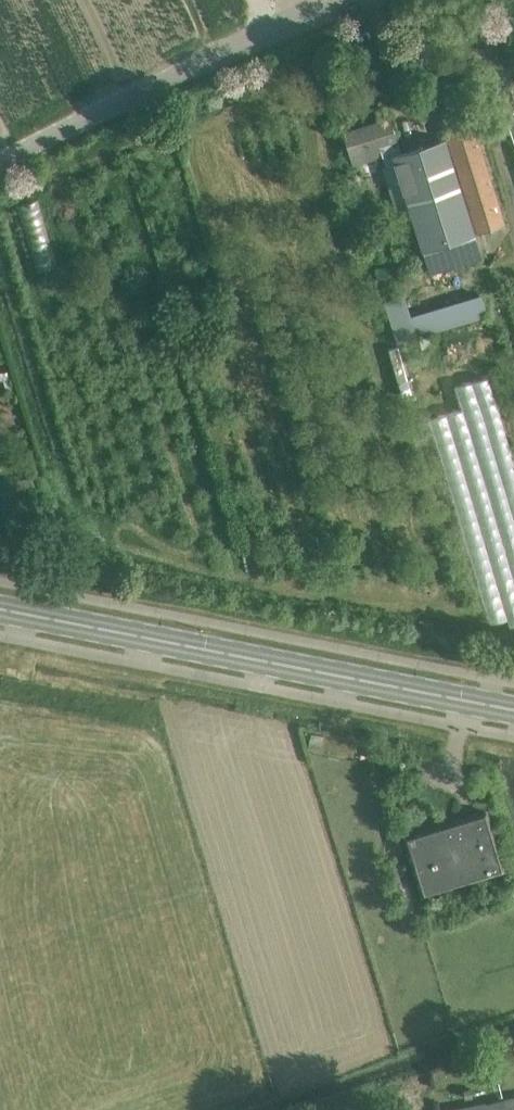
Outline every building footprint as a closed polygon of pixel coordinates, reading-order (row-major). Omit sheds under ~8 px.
[(445,137),(400,151),(389,118),(343,133),(353,164),(382,154),(386,166),(395,163),(422,251),(430,275),(483,258),(445,137)] [(446,134),(476,228),(502,219),(472,126),(446,134)] [(17,204),(38,270),(57,263),(36,198),(17,204)] [(384,301),(397,343),(487,316),(481,294),(410,316),(404,295),(384,301)] [(391,804),(399,802),(397,796),(389,798),(391,804)] [(409,838),(427,897),(508,872),(490,813),(409,838)] [(444,1109),(513,1109),(513,1097),(444,1109)]
